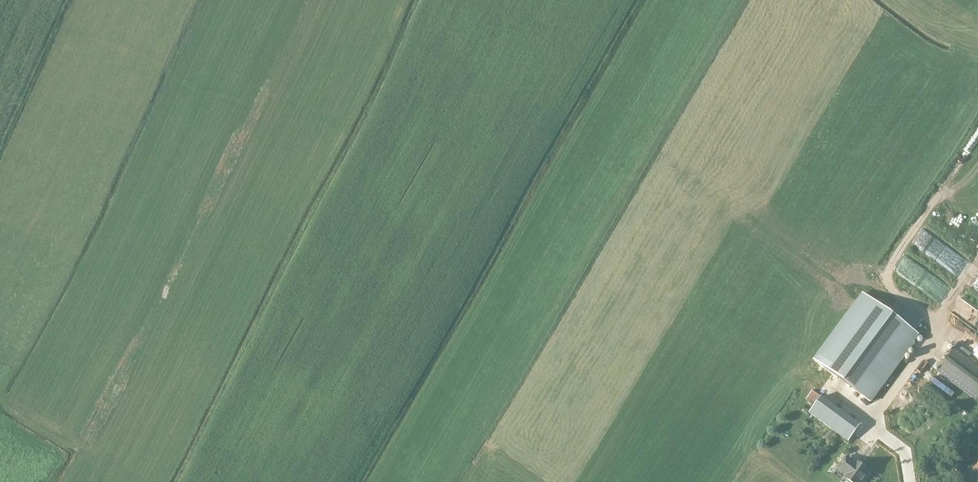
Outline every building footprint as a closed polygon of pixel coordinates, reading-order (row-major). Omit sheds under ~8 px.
[(954,271),(935,256),(925,269),(932,276),(934,274),(945,282),(954,271)] [(913,283),(919,273),(905,265),(899,275),(913,283)] [(930,297),(937,286),(920,275),(913,286),(930,297)] [(864,294),(815,361),(870,402),(919,334),(864,294)] [(937,372),(976,401),(977,398),(977,367),(954,349),(937,372)] [(945,392),(949,387),(934,376),(931,381),(945,392)] [(809,414),(848,442),(860,426),(821,397),(809,414)] [(905,421),(912,419),(910,413),(903,416),(905,421)] [(911,419),(906,423),(909,428),(915,425),(911,419)] [(906,432),(894,442),(902,451),(914,441),(906,432)] [(846,457),(837,469),(846,476),(844,478),(849,481),(862,481),(864,480),(864,481),(870,473),(856,462),(855,464),(846,457)] [(964,481),(966,481),(977,481),(977,463),(964,481)]
